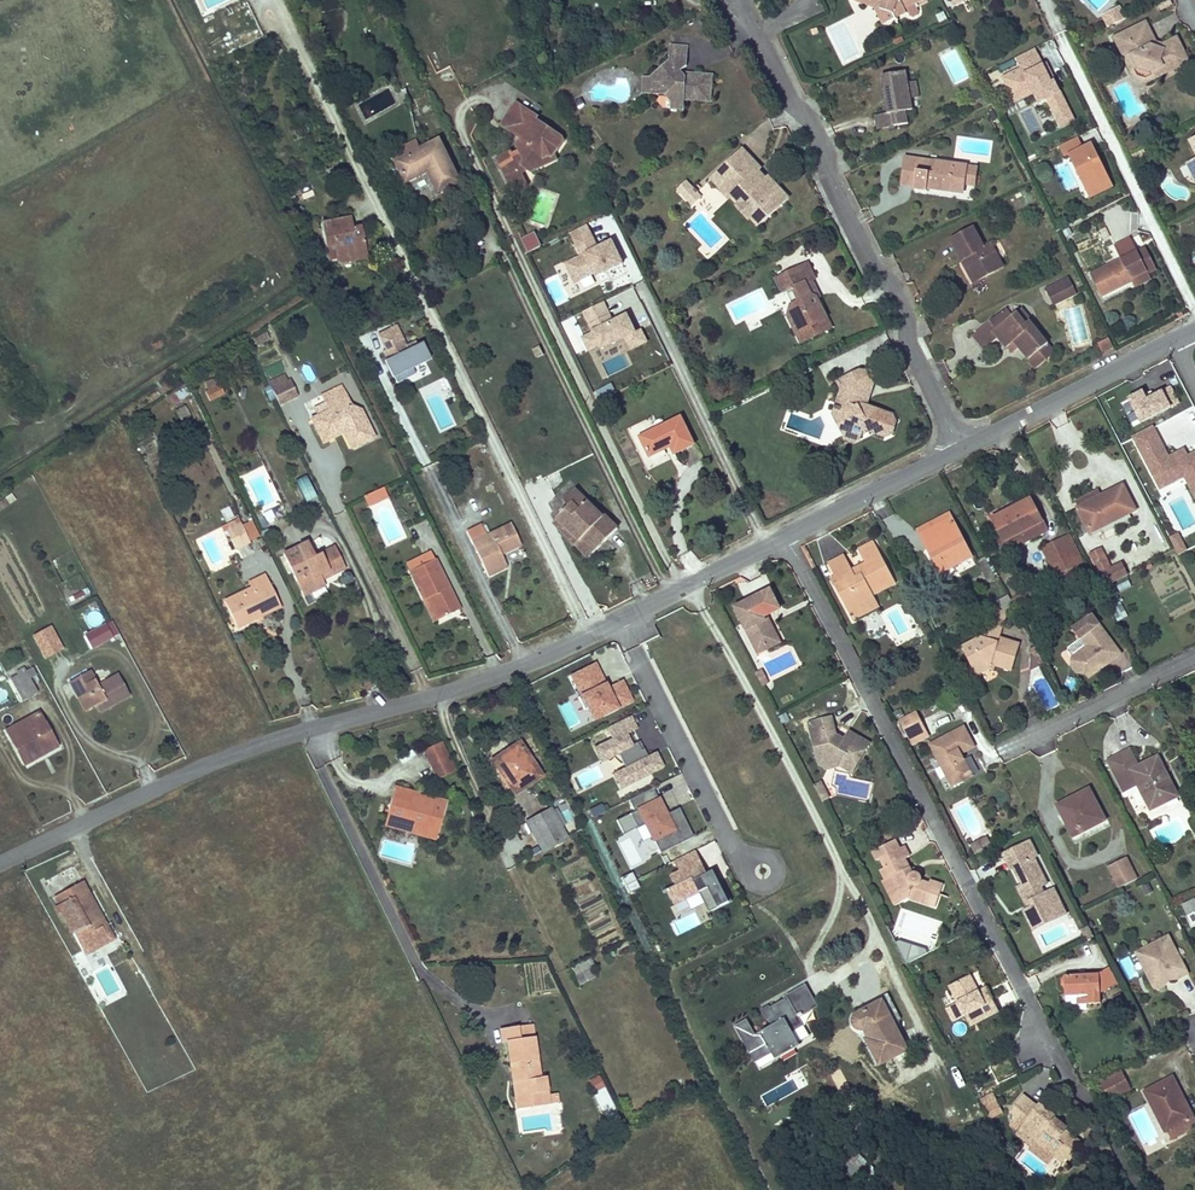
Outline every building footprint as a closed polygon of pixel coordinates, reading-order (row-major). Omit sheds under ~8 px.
[(851,4),(874,11),(876,5),(882,7),(881,12),(892,15),(894,22),(908,15),(909,17),(913,18),(917,16),(918,12),(915,6),(927,0),(852,0),(851,4)] [(984,8),(991,13),(1001,0),(990,0),(984,8)] [(1159,3),(1162,10),(1173,4),(1171,0),(1164,0),(1159,3)] [(876,5),(874,11),(882,28),(886,26),(894,22),(892,15),(881,12),(882,7),(876,5)] [(1111,13),(1117,24),(1125,20),(1119,9),(1111,13)] [(1103,17),(1109,28),(1117,24),(1111,13),(1103,17)] [(1148,23),(1116,39),(1134,73),(1140,69),(1152,73),(1155,79),(1191,61),(1179,38),(1164,45),(1162,51),(1156,48),(1158,43),(1148,23)] [(685,49),(667,47),(666,57),(684,58),(685,49)] [(1044,71),(1033,48),(1015,57),(1021,69),(1002,78),(1013,103),(1035,93),(1039,102),(1046,99),(1059,126),(1073,120),(1048,68),(1044,71)] [(666,64),(652,77),(658,83),(657,96),(666,95),(670,100),(670,108),(682,109),(684,99),(708,100),(709,76),(688,74),(685,78),(679,71),(684,67),(684,58),(666,57),(666,64)] [(1137,79),(1148,82),(1155,79),(1152,73),(1140,69),(1134,73),(1137,79)] [(907,83),(905,73),(880,77),(887,117),(893,116),(895,126),(909,124),(906,111),(912,110),(910,98),(909,93),(907,83)] [(907,83),(909,93),(910,98),(918,97),(916,82),(907,83)] [(537,116),(516,102),(508,114),(529,128),(522,139),(521,140),(520,143),(519,144),(519,146),(519,148),(519,149),(520,151),(514,154),(509,156),(507,160),(499,164),(509,184),(518,180),(521,175),(520,173),(528,169),(545,161),(543,158),(548,156),(550,157),(553,154),(562,140),(560,135),(535,119),(537,116)] [(508,114),(501,124),(522,139),(529,128),(508,114)] [(877,130),(895,126),(893,116),(887,117),(875,119),(877,130)] [(1111,188),(1091,146),(1083,150),(1077,138),(1059,147),(1065,159),(1069,157),(1090,199),(1111,188)] [(439,192),(449,186),(460,181),(439,140),(397,161),(407,182),(429,171),(439,192)] [(415,141),(393,152),(397,161),(419,149),(415,141)] [(759,168),(741,149),(718,170),(737,189),(731,195),(739,204),(751,217),(755,214),(762,221),(787,197),(767,175),(764,178),(760,182),(753,174),(757,170),(759,168)] [(511,150),(497,158),(499,164),(507,160),(509,156),(514,154),(511,150)] [(1141,153),(1133,157),(1137,165),(1139,164),(1142,156),(1141,153)] [(555,160),(554,157),(553,154),(550,157),(548,156),(543,158),(545,161),(528,169),(530,173),(555,160)] [(966,166),(906,157),(902,184),(913,186),(913,189),(926,191),(927,188),(962,194),(963,184),(966,166)] [(976,167),(966,166),(963,184),(973,185),(976,167)] [(718,170),(709,178),(728,197),(731,195),(737,189),(718,170)] [(757,170),(753,174),(760,182),(764,178),(757,170)] [(526,185),(523,178),(521,175),(518,180),(509,184),(513,192),(526,185)] [(687,182),(678,191),(689,202),(697,193),(687,182)] [(962,199),(969,200),(972,189),(964,187),(962,199)] [(697,193),(689,202),(693,207),(702,198),(697,193)] [(751,217),(739,204),(736,207),(749,219),(751,217)] [(755,214),(751,217),(759,224),(762,221),(755,214)] [(367,257),(364,242),(361,226),(352,228),(350,218),(320,224),(325,247),(335,245),(338,262),(367,257)] [(597,247),(586,225),(569,233),(581,256),(566,263),(575,281),(595,271),(597,276),(622,264),(611,240),(597,247)] [(973,227),(950,239),(962,259),(968,256),(980,279),(1003,267),(991,244),(984,247),(973,227)] [(534,232),(532,233),(538,247),(541,246),(534,232)] [(521,239),(527,252),(538,247),(532,233),(521,239)] [(1091,274),(1102,295),(1131,281),(1130,278),(1146,269),(1137,250),(1130,237),(1114,246),(1120,259),(1091,274)] [(1156,268),(1145,246),(1137,250),(1146,269),(1148,272),(1156,268)] [(968,256),(962,259),(974,282),(980,279),(968,256)] [(806,262),(797,266),(810,292),(815,294),(817,297),(819,296),(811,278),(814,277),(806,262)] [(810,292),(797,266),(775,276),(781,290),(786,291),(792,287),(798,299),(792,302),(788,313),(796,315),(802,326),(796,329),(794,330),(799,341),(831,326),(817,297),(815,294),(810,292)] [(1134,286),(1150,277),(1148,272),(1146,269),(1130,278),(1131,281),(1134,286)] [(1067,276),(1045,286),(1050,297),(1055,294),(1058,301),(1076,292),(1067,276)] [(792,287),(786,291),(792,302),(798,299),(792,287)] [(1055,294),(1050,297),(1053,304),(1058,301),(1055,294)] [(582,337),(589,351),(600,346),(602,350),(625,339),(631,350),(648,342),(641,329),(636,332),(628,315),(613,322),(604,302),(576,316),(585,335),(582,337)] [(1021,305),(1015,310),(1024,321),(1028,319),(1030,316),(1021,305)] [(1005,306),(970,334),(982,348),(995,338),(1004,348),(1007,346),(1013,341),(1019,348),(1035,368),(1047,358),(1040,348),(1048,342),(1028,319),(1024,321),(1015,310),(1011,313),(1005,306)] [(788,313),(796,329),(802,326),(796,315),(788,313)] [(425,363),(415,342),(406,347),(396,327),(379,335),(386,350),(383,352),(389,364),(391,363),(394,368),(390,370),(396,383),(415,374),(412,369),(425,363)] [(1109,338),(1098,344),(1102,352),(1113,346),(1109,338)] [(1013,341),(1007,346),(1013,353),(1019,348),(1013,341)] [(1048,342),(1040,348),(1047,358),(1055,352),(1048,342)] [(536,356),(543,353),(539,344),(533,347),(536,356)] [(859,368),(839,378),(843,386),(837,407),(831,405),(829,412),(835,413),(842,427),(839,432),(842,439),(850,441),(855,438),(856,434),(858,430),(860,428),(865,430),(882,435),(892,430),(895,418),(891,411),(870,404),(861,401),(867,383),(859,368)] [(873,368),(859,368),(867,383),(861,401),(870,404),(877,377),(873,368)] [(289,382),(285,375),(269,383),(272,389),(289,382)] [(296,395),(290,381),(289,382),(272,389),(279,404),(296,395)] [(600,400),(615,392),(610,384),(595,392),(600,400)] [(219,385),(205,392),(209,400),(223,393),(219,385)] [(329,409),(317,415),(325,432),(341,425),(345,432),(352,446),(374,435),(366,420),(361,422),(353,407),(342,385),(322,394),(329,409)] [(1171,388),(1145,398),(1143,392),(1126,399),(1136,424),(1179,406),(1171,388)] [(184,390),(177,393),(179,398),(187,394),(184,390)] [(186,406),(175,411),(181,422),(191,417),(186,406)] [(361,409),(353,407),(361,422),(366,420),(361,409)] [(835,413),(829,412),(839,432),(842,427),(835,413)] [(325,432),(317,415),(312,417),(324,442),(345,432),(341,425),(325,432)] [(673,453),(683,449),(692,445),(680,418),(640,437),(649,456),(670,446),(673,453)] [(470,426),(463,430),(468,441),(476,438),(470,426)] [(1133,435),(1156,481),(1169,474),(1172,479),(1184,473),(1187,472),(1194,487),(1194,451),(1186,455),(1180,458),(1177,451),(1167,456),(1151,426),(1133,435)] [(1177,451),(1180,458),(1186,455),(1182,448),(1177,451)] [(1184,473),(1194,495),(1194,487),(1187,472),(1184,473)] [(1169,474),(1156,481),(1159,486),(1172,479),(1169,474)] [(318,499),(307,478),(297,483),(308,504),(318,499)] [(1122,484),(1111,490),(1100,495),(1103,499),(1079,511),(1090,532),(1135,510),(1122,484)] [(384,486),(364,496),(368,505),(388,496),(384,486)] [(1097,488),(1075,500),(1077,506),(1079,511),(1103,499),(1100,495),(1097,488)] [(602,515),(601,516),(600,516),(573,490),(562,501),(568,507),(557,519),(579,540),(573,545),(587,559),(616,528),(602,515)] [(1047,530),(1030,499),(992,518),(1002,539),(998,541),(1004,553),(1047,530)] [(933,546),(939,558),(945,569),(970,556),(948,514),(918,529),(929,549),(933,546)] [(557,519),(552,524),(573,545),(579,540),(557,519)] [(243,527),(241,523),(239,520),(225,527),(226,530),(234,548),(249,541),(243,527)] [(253,522),(243,527),(249,541),(260,536),(253,522)] [(500,554),(510,549),(520,544),(511,524),(491,534),(487,526),(483,528),(482,525),(467,533),(471,543),(472,543),(487,575),(488,578),(507,569),(500,554)] [(1083,561),(1069,533),(1063,536),(1078,563),(1083,561)] [(1181,541),(1177,533),(1169,538),(1173,545),(1181,541)] [(1056,575),(1067,569),(1078,563),(1063,536),(1042,547),(1056,575)] [(1186,550),(1181,541),(1173,545),(1176,552),(1177,554),(1186,550)] [(283,554),(283,556),(289,567),(296,582),(302,579),(308,591),(323,583),(320,576),(329,572),(330,576),(344,569),(334,548),(314,557),(307,543),(283,554)] [(860,551),(863,557),(866,564),(857,567),(861,574),(856,577),(852,570),(844,555),(828,563),(835,576),(839,583),(835,585),(848,611),(858,605),(860,609),(876,601),(873,595),(871,591),(893,579),(875,543),(860,551)] [(933,546),(929,549),(940,571),(945,569),(939,558),(933,546)] [(1107,583),(1117,578),(1127,574),(1122,562),(1110,568),(1100,547),(1090,552),(1101,575),(1103,575),(1107,583)] [(424,557),(427,563),(435,559),(432,553),(424,557)] [(289,567),(283,556),(280,557),(285,568),(289,567)] [(411,571),(427,563),(424,557),(408,565),(411,571)] [(985,577),(989,575),(992,574),(984,558),(977,562),(985,577)] [(427,563),(411,571),(425,599),(430,597),(440,618),(460,609),(435,559),(427,563)] [(1059,580),(1080,568),(1078,563),(1067,569),(1056,575),(1059,580)] [(861,574),(857,567),(852,570),(856,577),(861,574)] [(251,589),(225,602),(234,622),(257,611),(259,616),(280,606),(265,574),(254,579),(257,586),(251,589)] [(989,575),(985,577),(989,584),(996,580),(992,574),(989,575)] [(254,579),(248,582),(251,589),(257,586),(254,579)] [(302,579),(296,582),(303,597),(325,587),(323,583),(308,591),(302,579)] [(873,595),(895,583),(893,579),(871,591),(873,595)] [(778,608),(767,587),(733,604),(753,644),(761,640),(764,647),(777,641),(765,615),(778,608)] [(1028,587),(1009,597),(1015,607),(1033,598),(1028,587)] [(430,597),(425,599),(435,621),(440,618),(430,597)] [(853,619),(879,606),(876,601),(860,609),(858,605),(848,611),(853,619)] [(986,617),(1004,623),(1008,612),(990,606),(986,617)] [(257,611),(234,622),(237,627),(259,616),(257,611)] [(1012,671),(1015,658),(1019,645),(1000,640),(1004,623),(986,617),(981,636),(960,647),(974,673),(983,668),(992,671),(994,665),(1012,671)] [(120,637),(112,622),(87,635),(94,650),(120,637)] [(1095,625),(1081,636),(1086,643),(1086,645),(1085,648),(1085,650),(1083,650),(1081,649),(1073,655),(1071,663),(1076,671),(1085,672),(1092,668),(1094,671),(1116,656),(1095,625)] [(49,626),(33,635),(46,657),(62,648),(49,626)] [(761,640),(753,644),(757,651),(764,647),(761,640)] [(1027,667),(1041,659),(1034,644),(1029,646),(1027,667)] [(606,685),(594,659),(569,671),(579,691),(577,694),(583,706),(586,704),(592,716),(630,698),(620,678),(606,685)] [(18,674),(10,678),(22,699),(36,691),(30,680),(27,673),(24,668),(17,671),(18,674)] [(34,669),(27,673),(30,680),(37,676),(34,669)] [(965,669),(955,674),(960,683),(970,678),(965,669)] [(762,670),(755,673),(760,684),(767,680),(762,670)] [(85,711),(95,705),(105,700),(109,707),(130,696),(119,675),(97,686),(89,671),(69,682),(85,711)] [(105,700),(95,705),(99,713),(109,707),(105,700)] [(923,729),(913,710),(897,718),(907,737),(923,729)] [(6,731),(23,762),(43,751),(45,753),(57,746),(39,713),(6,731)] [(635,725),(630,713),(607,724),(613,736),(596,745),(601,755),(619,746),(628,766),(615,772),(621,784),(662,764),(655,751),(648,755),(642,744),(639,745),(636,739),(630,742),(624,730),(635,725)] [(830,716),(807,722),(814,754),(822,753),(838,763),(849,770),(868,742),(848,729),(842,737),(834,731),(830,716)] [(963,727),(929,744),(950,786),(970,776),(959,754),(973,747),(963,727)] [(910,743),(926,735),(923,729),(907,737),(910,743)] [(423,751),(430,766),(447,758),(440,742),(423,751)] [(518,742),(492,759),(515,793),(541,776),(518,742)] [(1107,757),(1108,759),(1129,749),(1127,747),(1107,757)] [(1129,749),(1108,759),(1124,791),(1137,784),(1150,808),(1161,803),(1160,800),(1175,792),(1157,756),(1137,766),(1129,749)] [(43,751),(23,762),(24,764),(45,753),(43,751)] [(825,767),(838,763),(822,753),(814,754),(816,761),(825,767)] [(447,758),(430,766),(437,780),(454,771),(447,758)] [(813,786),(819,796),(827,792),(821,782),(813,786)] [(664,810),(652,783),(626,796),(629,802),(631,808),(627,810),(634,825),(642,821),(656,850),(692,833),(677,804),(664,810)] [(394,787),(387,813),(424,824),(421,835),(435,839),(445,802),(416,794),(415,798),(404,795),(406,791),(394,787)] [(1068,813),(1078,833),(1104,820),(1088,789),(1057,805),(1063,816),(1068,813)] [(827,792),(819,796),(822,802),(830,798),(827,792)] [(1160,800),(1161,803),(1177,795),(1175,792),(1160,800)] [(605,807),(602,801),(591,806),(594,812),(605,807)] [(562,827),(553,812),(552,810),(528,824),(544,852),(568,839),(562,827)] [(557,810),(553,812),(562,827),(565,825),(557,810)] [(387,813),(384,824),(421,835),(424,824),(387,813)] [(1068,813),(1063,816),(1073,836),(1078,833),(1068,813)] [(892,839),(874,848),(878,857),(896,848),(892,839)] [(988,847),(984,839),(971,846),(975,854),(988,847)] [(1031,925),(1042,919),(1044,924),(1058,917),(1051,904),(1059,900),(1053,888),(1043,893),(1040,887),(1047,884),(1034,858),(1036,857),(1028,841),(1001,855),(1010,871),(1014,869),(1022,885),(1017,888),(1025,904),(1031,901),(1033,906),(1028,909),(1024,911),(1031,925)] [(896,848),(878,857),(883,867),(887,865),(891,873),(885,877),(898,900),(906,896),(931,905),(939,884),(927,879),(925,883),(917,881),(915,876),(910,874),(907,868),(902,858),(907,855),(901,845),(896,848)] [(874,848),(870,850),(875,859),(878,857),(874,848)] [(705,870),(698,854),(676,864),(678,868),(670,872),(675,882),(667,886),(673,899),(699,887),(708,907),(730,897),(715,865),(705,870)] [(1118,885),(1127,881),(1135,877),(1126,856),(1108,865),(1118,885)] [(892,903),(898,900),(885,877),(891,873),(887,865),(883,867),(878,869),(882,878),(879,879),(892,903)] [(633,867),(623,872),(630,887),(641,881),(633,867)] [(917,872),(907,868),(910,874),(915,876),(917,872)] [(52,892),(69,884),(64,872),(46,881),(52,892)] [(83,881),(53,897),(82,950),(108,937),(103,928),(106,926),(100,914),(97,916),(86,896),(90,894),(83,881)] [(1194,923),(1194,899),(1183,905),(1192,924),(1194,923)] [(1059,900),(1051,904),(1058,917),(1066,913),(1059,900)] [(1031,901),(1025,904),(1028,909),(1033,906),(1031,901)] [(1034,930),(1044,924),(1042,919),(1031,925),(1034,930)] [(1077,926),(1084,938),(1091,934),(1085,922),(1077,926)] [(1172,943),(1168,935),(1164,937),(1169,945),(1172,943)] [(1164,937),(1143,948),(1147,955),(1146,956),(1150,965),(1146,967),(1145,972),(1153,987),(1159,984),(1160,979),(1166,976),(1167,980),(1175,976),(1177,979),(1188,974),(1172,943),(1169,945),(1164,937)] [(1143,948),(1135,952),(1145,972),(1146,967),(1150,965),(1146,956),(1147,955),(1143,948)] [(588,958),(572,966),(576,975),(592,967),(588,958)] [(1108,965),(1096,971),(1097,990),(1116,981),(1108,965)] [(1097,990),(1096,971),(1062,973),(1062,975),(1058,975),(1056,977),(1056,983),(1059,987),(1062,987),(1062,994),(1085,993),(1086,1003),(1098,1002),(1097,990)] [(975,990),(967,974),(947,984),(950,991),(955,999),(945,1005),(952,1019),(963,1014),(968,1025),(996,1010),(988,993),(979,998),(975,990)] [(1153,987),(1155,991),(1177,979),(1175,976),(1167,980),(1166,976),(1160,979),(1159,984),(1153,987)] [(746,1020),(736,1025),(755,1060),(795,1038),(791,1031),(804,1024),(799,1014),(816,1004),(805,983),(785,993),(786,996),(762,1009),(772,1026),(754,1036),(746,1020)] [(984,986),(975,990),(979,998),(988,993),(984,986)] [(945,1005),(955,999),(950,991),(940,996),(945,1005)] [(1085,993),(1062,994),(1063,1004),(1086,1003),(1085,993)] [(857,1029),(859,1029),(863,1029),(868,1038),(865,1039),(879,1064),(906,1049),(880,1001),(855,1014),(853,1016),(852,1019),(852,1022),(852,1024),(855,1027),(857,1029)] [(502,1040),(507,1040),(534,1036),(532,1025),(501,1029),(502,1040)] [(534,1036),(507,1040),(512,1072),(517,1071),(519,1080),(514,1081),(516,1096),(547,1091),(545,1077),(540,1078),(534,1036)] [(1107,1100),(1118,1095),(1129,1089),(1120,1070),(1098,1082),(1107,1100)] [(605,1087),(600,1076),(591,1080),(597,1091),(605,1087)] [(1164,1132),(1176,1126),(1181,1123),(1183,1127),(1185,1132),(1194,1127),(1194,1124),(1171,1077),(1144,1091),(1164,1132)] [(603,1111),(614,1106),(607,1088),(596,1092),(603,1111)] [(547,1091),(516,1096),(518,1108),(549,1103),(548,1096),(547,1091)] [(1024,1092),(1021,1095),(1035,1106),(1038,1103),(1024,1092)] [(548,1096),(549,1103),(557,1102),(555,1095),(548,1096)] [(1021,1095),(1010,1110),(1015,1114),(1008,1123),(1017,1130),(1016,1132),(1030,1143),(1034,1140),(1053,1154),(1057,1149),(1064,1153),(1070,1146),(1076,1138),(1070,1133),(1068,1134),(1062,1130),(1065,1125),(1052,1115),(1053,1113),(1038,1103),(1035,1106),(1021,1095)] [(996,1101),(985,1107),(989,1116),(1001,1110),(996,1101)] [(771,1124),(768,1118),(760,1122),(763,1128),(771,1124)] [(1030,1143),(1027,1147),(1046,1162),(1053,1154),(1034,1140),(1030,1143)] [(1057,1149),(1053,1154),(1068,1166),(1078,1152),(1070,1146),(1064,1153),(1057,1149)] [(857,1174),(864,1161),(855,1155),(847,1169),(857,1174)]
